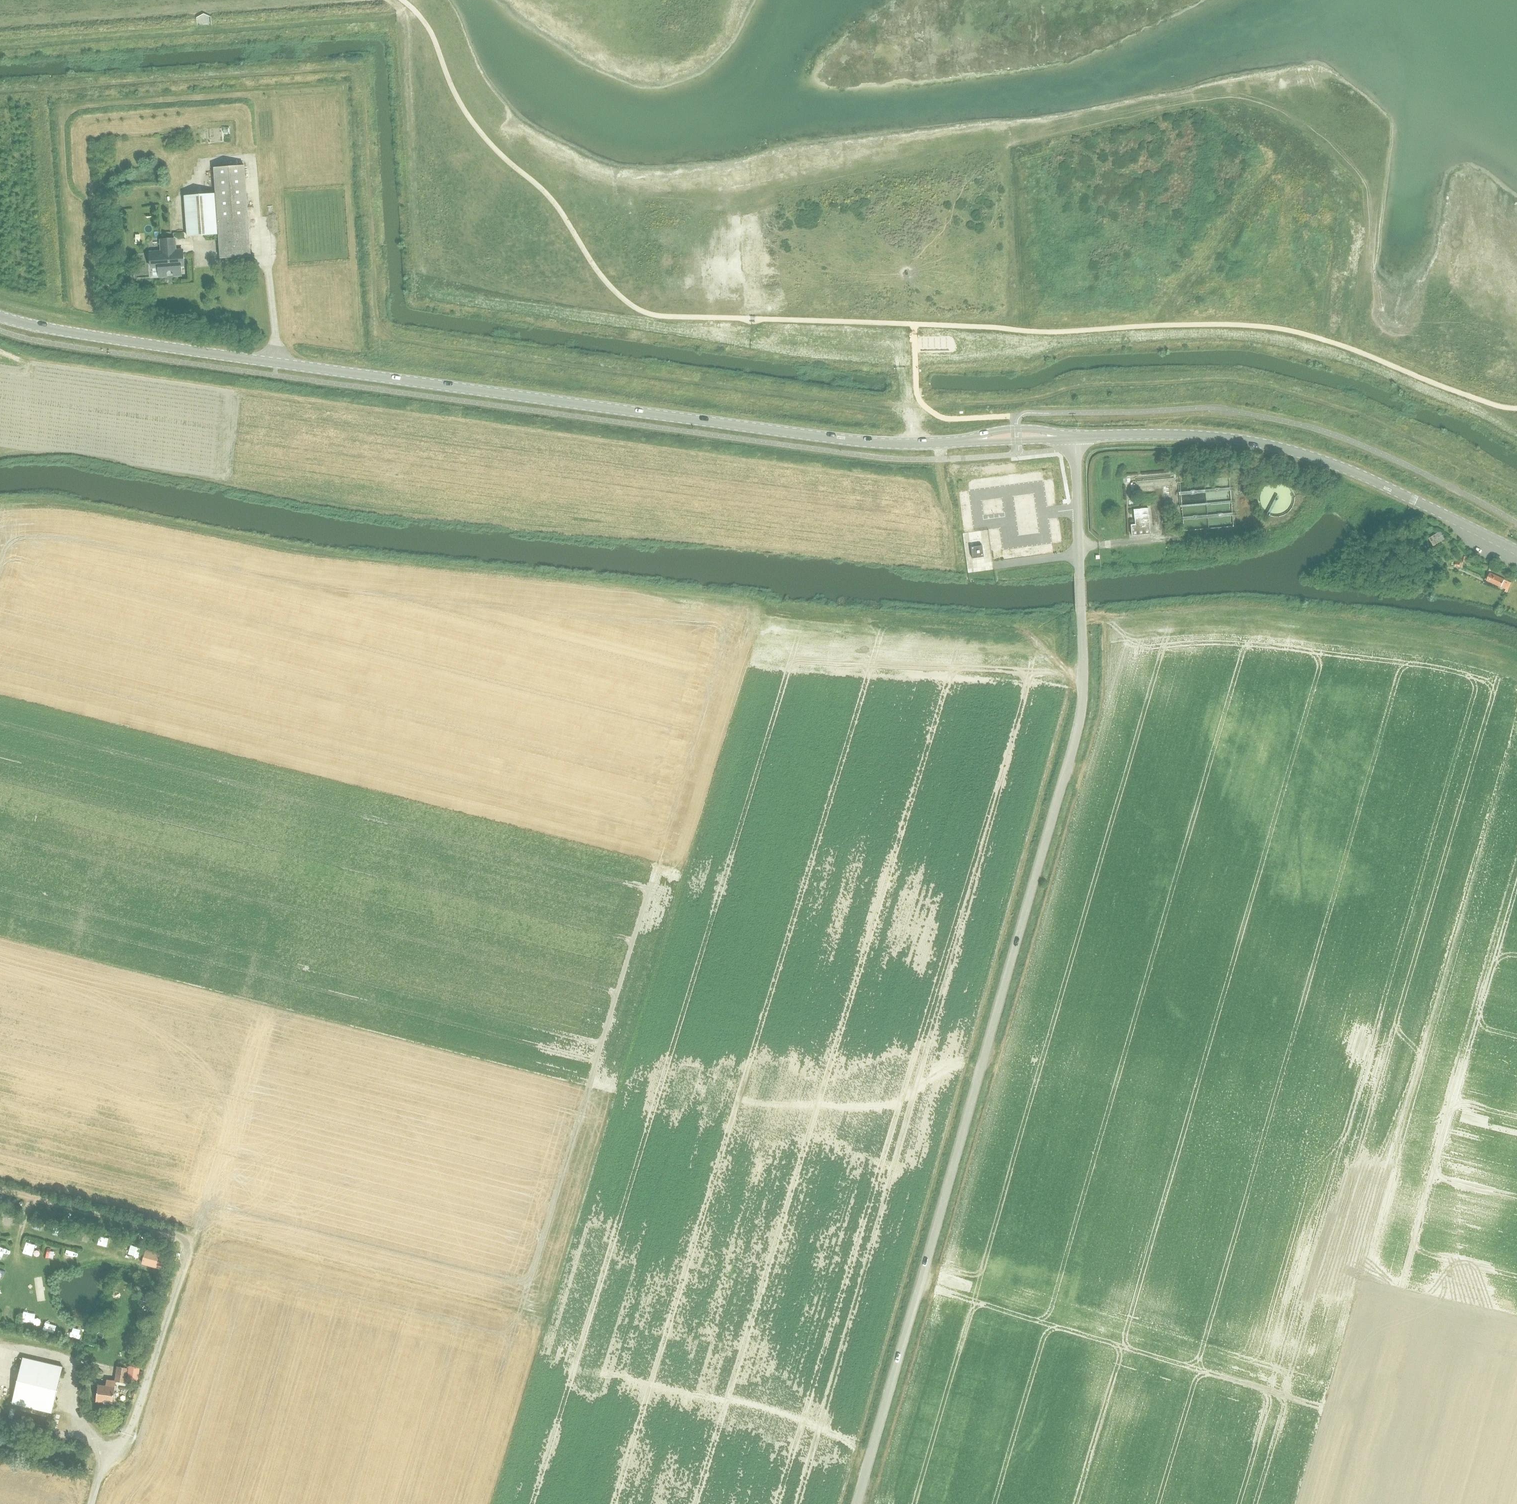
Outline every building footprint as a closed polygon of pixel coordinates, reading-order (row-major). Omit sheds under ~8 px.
[(215,194),(184,196),(186,237),(218,235),(220,259),(249,257),(243,166),(213,168),(215,194)] [(183,266),(182,251),(174,251),(173,239),(160,240),(161,252),(149,253),(150,268),(158,268),(158,278),(166,277),(166,275),(168,273),(170,272),(173,274),(173,276),(181,276),(180,266),(183,266)] [(1130,535),(1149,533),(1146,508),(1132,509),(1133,524),(1129,524),(1130,535)] [(1432,545),(1444,538),(1439,531),(1428,538),(1432,545)] [(982,547),(970,548),(972,558),(983,557),(982,547)] [(1506,592),(1510,582),(1489,572),(1486,580),(1505,589),(1503,591),(1506,592)] [(161,1269),(165,1255),(145,1250),(142,1264),(161,1269)] [(140,1293),(138,1300),(146,1303),(148,1296),(140,1293)] [(63,1367),(22,1357),(11,1403),(52,1412),(63,1367)] [(115,1380),(115,1381),(124,1382),(127,1366),(117,1365),(114,1380),(115,1380)] [(128,1365),(126,1378),(137,1379),(139,1366),(128,1365)] [(97,1384),(95,1401),(112,1403),(115,1381),(115,1380),(114,1380),(106,1379),(105,1385),(97,1384)]
